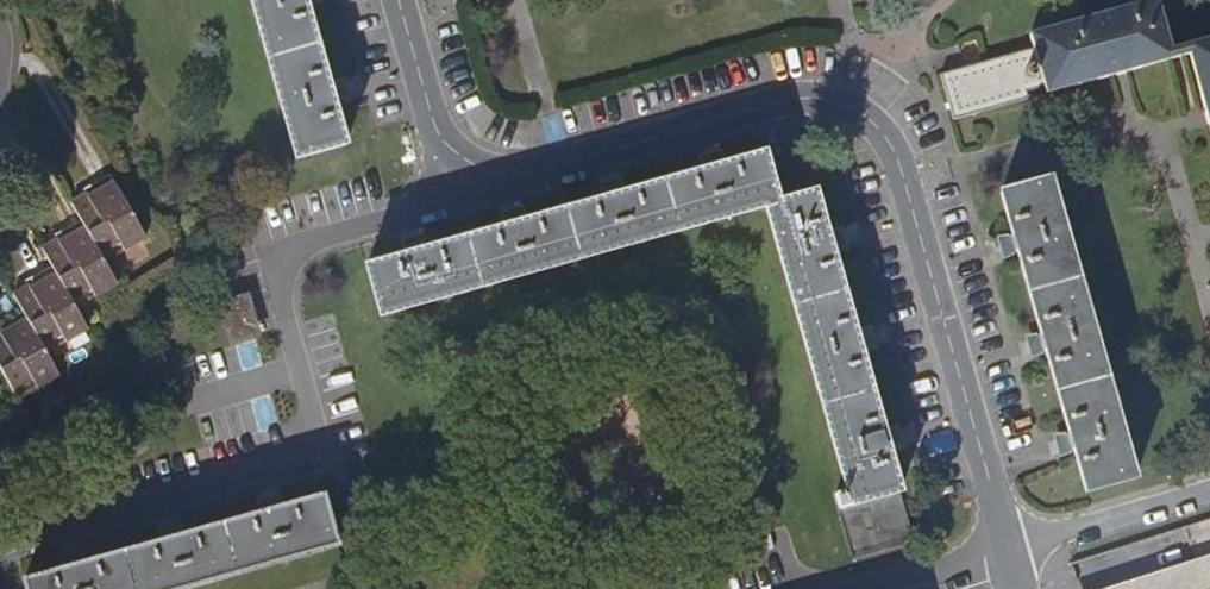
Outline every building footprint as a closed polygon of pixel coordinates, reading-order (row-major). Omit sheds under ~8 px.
[(308,0),(254,0),(299,158),(349,144),(308,0)] [(1157,0),(1156,0),(1028,35),(1031,47),(1033,47),(1044,86),(1046,94),(1107,76),(1180,56),(1178,48),(1171,50),(1157,0)] [(1189,45),(1209,120),(1209,39),(1189,45)] [(1044,86),(1033,47),(1031,47),(981,62),(939,74),(952,119),(953,119),(1026,98),(1024,92),(1044,86)] [(766,206),(776,203),(762,155),(367,267),(380,315),(766,206)] [(1135,478),(1055,178),(1003,191),(1084,492),(1135,478)] [(148,246),(113,183),(86,198),(89,203),(75,211),(83,227),(103,263),(125,251),(128,258),(148,246)] [(914,539),(812,193),(776,203),(766,206),(771,224),(826,410),(849,489),(837,493),(855,557),(914,539)] [(501,203),(505,219),(529,213),(525,197),(501,203)] [(103,263),(83,227),(58,241),(61,246),(45,254),(52,267),(71,301),(93,289),(97,297),(116,286),(107,269),(103,263)] [(107,269),(128,258),(125,251),(103,263),(107,269)] [(71,301),(52,267),(24,282),(27,287),(12,295),(22,314),(40,347),(62,335),(65,342),(87,330),(75,309),(71,301)] [(75,309),(97,297),(93,289),(71,301),(75,309)] [(255,331),(247,302),(228,307),(236,336),(255,331)] [(22,314),(0,326),(0,373),(12,395),(33,382),(37,390),(57,378),(44,354),(40,347),(22,314)] [(44,354),(65,342),(62,335),(40,347),(44,354)] [(16,401),(37,390),(33,382),(12,395),(16,401)] [(338,547),(324,498),(314,501),(190,536),(43,579),(24,584),(26,588),(192,588),(338,547)] [(1137,588),(1209,588),(1209,566),(1137,588)]
